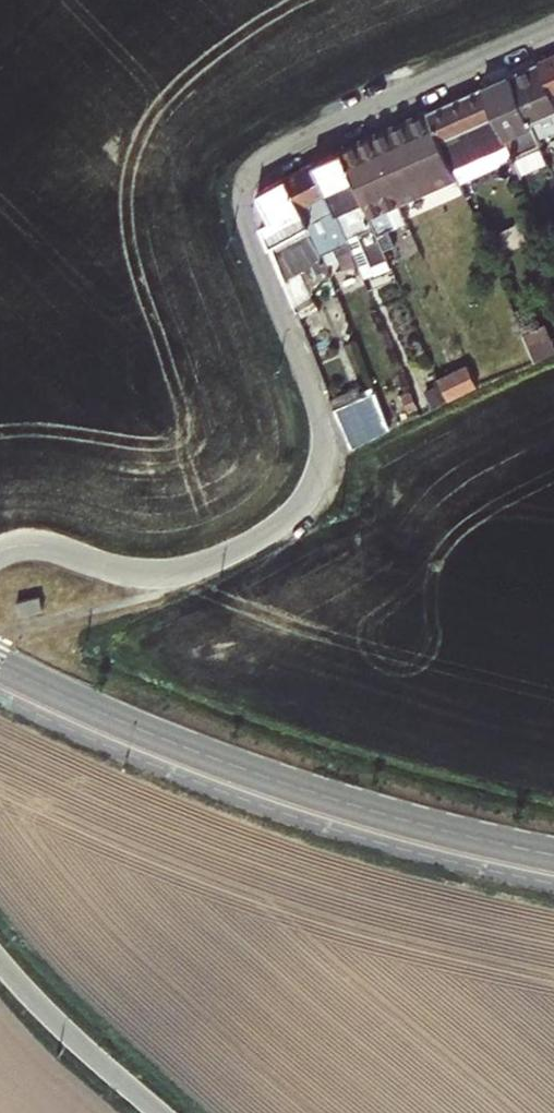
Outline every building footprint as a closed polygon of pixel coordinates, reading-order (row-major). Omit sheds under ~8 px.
[(550,91),(553,89),(553,55),(538,62),(550,91)] [(509,74),(536,136),(553,128),(553,99),(550,91),(538,62),(509,74)] [(536,136),(509,74),(482,87),(506,143),(510,153),(538,141),(536,136)] [(482,87),(427,111),(451,167),(506,143),(482,87)] [(427,111),(370,137),(398,203),(456,177),(451,167),(427,111)] [(398,203),(370,137),(342,150),(377,234),(406,222),(398,203)] [(313,163),(357,263),(362,275),(390,263),(377,234),(342,150),(313,163)] [(313,163),(285,177),(320,252),(333,247),(337,257),(342,269),(357,263),(313,163)] [(272,219),(262,223),(267,236),(294,303),(313,290),(311,286),(328,272),(324,263),(320,252),(285,177),(258,191),(272,219)] [(333,247),(320,252),(324,263),(337,257),(333,247)] [(523,332),(535,361),(553,352),(553,346),(544,322),(523,332)] [(416,408),(418,411),(447,399),(439,380),(409,392),(416,408)] [(356,384),(331,394),(335,406),(360,396),(356,384)] [(374,391),(360,396),(335,406),(351,445),(389,428),(374,391)] [(416,408),(409,392),(400,393),(408,412),(416,408)]
